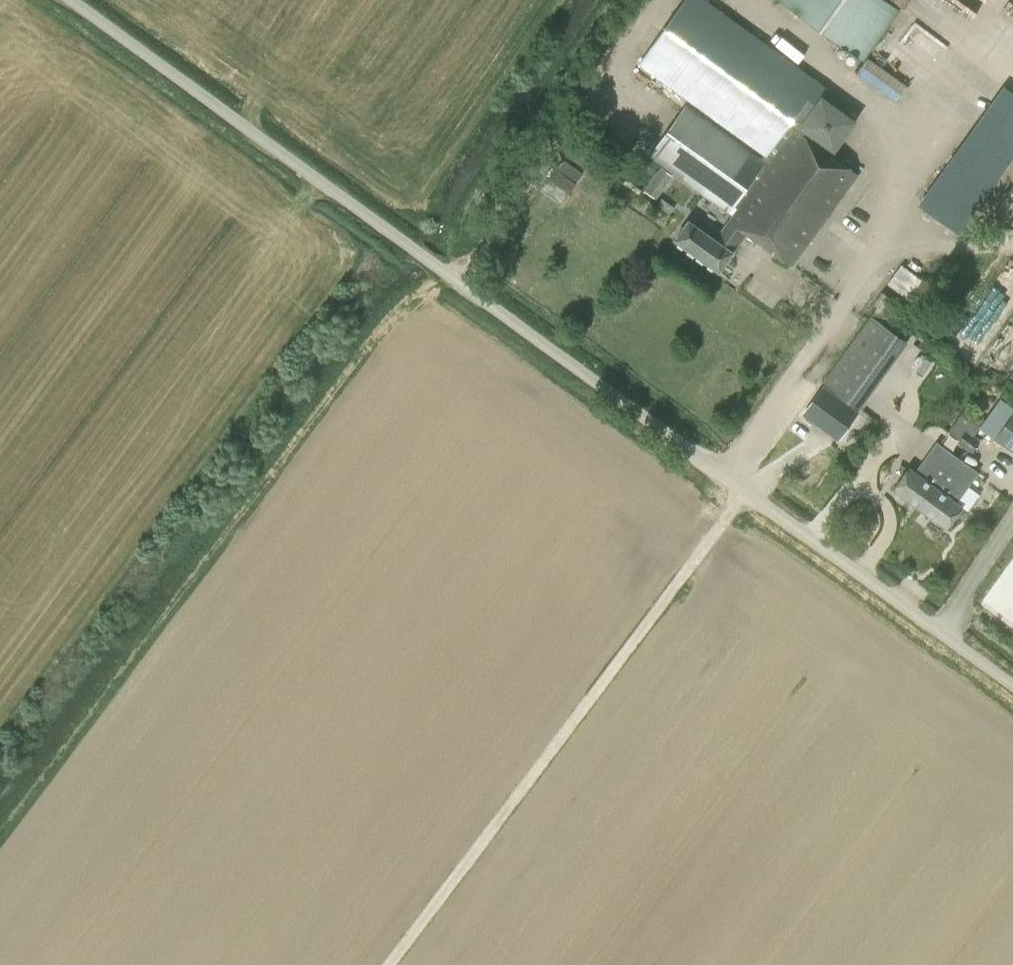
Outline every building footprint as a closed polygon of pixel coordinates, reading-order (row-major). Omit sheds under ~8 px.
[(820,95),(826,87),(719,10),(722,5),(715,0),(683,0),(637,65),(762,156),(759,159),(684,105),(647,157),(727,215),(732,208),(735,210),(728,220),(729,221),(715,240),(687,220),(674,239),(718,271),(745,233),(792,267),(858,175),(830,155),(831,153),(832,154),(856,122),(819,95),(820,95)] [(862,62),(898,12),(882,0),(777,0),(862,62)] [(916,58),(936,71),(948,54),(929,41),(916,58)] [(856,74),(896,99),(906,83),(888,71),(895,60),(874,46),(856,74)] [(1012,156),(1012,95),(1005,89),(922,207),(959,233),(1012,156)] [(564,154),(584,169),(591,160),(570,146),(564,154)] [(561,159),(540,189),(560,203),(581,174),(561,159)] [(1011,193),(1007,194),(1002,198),(998,204),(997,208),(996,212),(997,216),(998,220),(1002,225),(1007,229),(1011,231),(1012,231),(1012,192),(1011,193)] [(900,266),(886,285),(906,300),(920,281),(900,266)] [(858,410),(906,343),(903,341),(909,333),(880,312),(889,300),(880,293),(871,305),(875,308),(821,383),(853,407),(858,410)] [(821,383),(804,406),(837,429),(853,407),(821,383)] [(1012,456),(1012,411),(992,440),(1012,456)] [(964,430),(955,443),(963,449),(972,436),(964,430)] [(969,454),(979,441),(972,436),(963,449),(969,454)] [(907,468),(893,488),(919,508),(956,458),(935,442),(913,472),(907,468)] [(946,527),(961,508),(955,503),(977,473),(956,458),(919,508),(946,527)]
